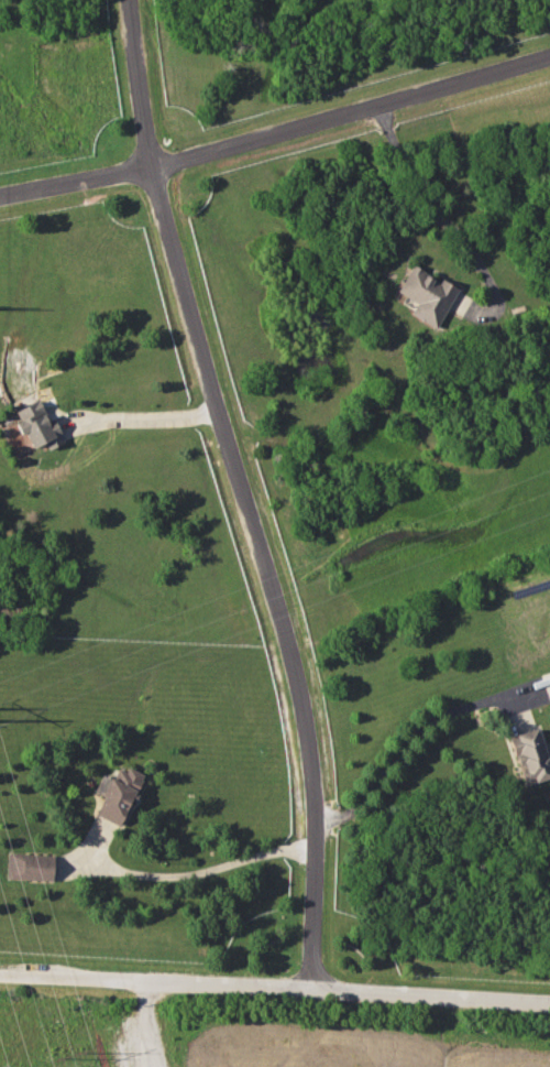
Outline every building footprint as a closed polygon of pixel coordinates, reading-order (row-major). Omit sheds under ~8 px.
[(436,328),(457,289),(412,264),(397,291),(417,302),(410,313),(436,328)] [(25,432),(33,448),(57,435),(38,399),(15,410),(20,419),(14,422),(20,434),(25,432)] [(518,767),(520,767),(525,785),(549,777),(549,766),(538,727),(509,735),(518,767)] [(120,825),(144,774),(128,766),(126,771),(118,767),(113,778),(102,773),(94,791),(103,796),(95,813),(120,825)] [(54,854),(7,852),(7,878),(53,880),(54,854)]
